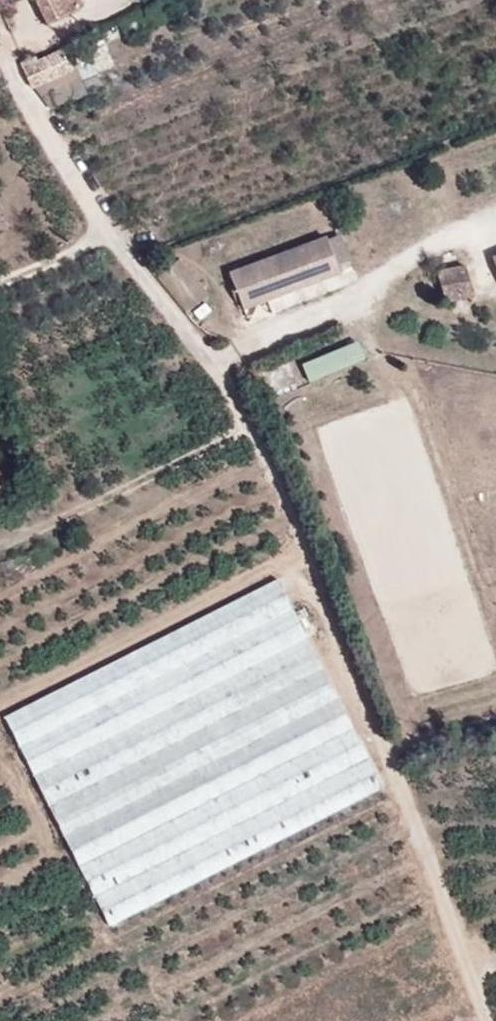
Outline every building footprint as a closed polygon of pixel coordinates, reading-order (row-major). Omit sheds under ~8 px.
[(38,0),(48,23),(87,5),(84,0),(39,0),(38,0)] [(97,73),(115,66),(100,32),(83,39),(97,73)] [(71,69),(62,49),(37,60),(45,80),(71,69)] [(37,60),(34,57),(21,63),(32,86),(45,80),(37,60)] [(230,273),(242,307),(339,271),(325,238),(230,273)] [(445,300),(473,296),(464,267),(437,272),(445,300)] [(363,344),(305,360),(310,379),(369,363),(363,344)] [(5,718),(112,926),(378,787),(275,579),(5,718)]
